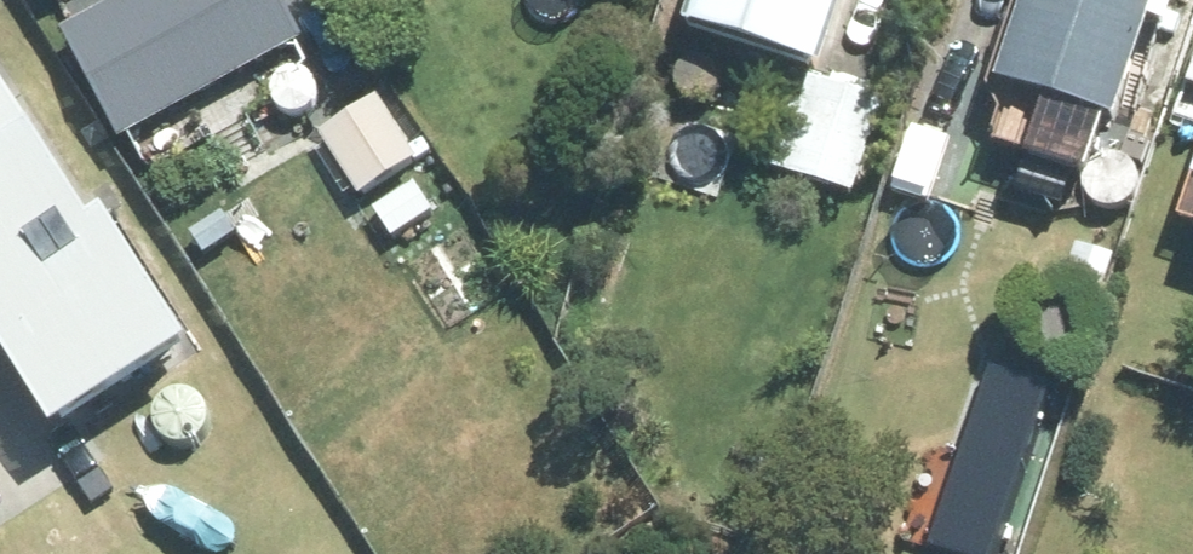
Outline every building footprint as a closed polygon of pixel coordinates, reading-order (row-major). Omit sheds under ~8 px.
[(74,43),(133,153),(316,56),(286,0),(156,0),(74,43)] [(845,91),(872,0),(718,0),(704,46),(799,76),(845,91)] [(1016,105),(1133,145),(1182,0),(1052,0),(1016,105)] [(896,107),(845,91),(799,76),(768,169),(867,203),(896,107)] [(0,100),(0,338),(73,453),(215,364),(137,234),(118,248),(12,92),(0,100)] [(329,144),(370,208),(428,170),(388,108),(329,144)] [(422,189),(381,217),(401,246),(442,220),(422,189)] [(883,293),(872,342),(912,352),(923,302),(883,293)] [(89,539),(69,553),(100,553),(89,539)]
